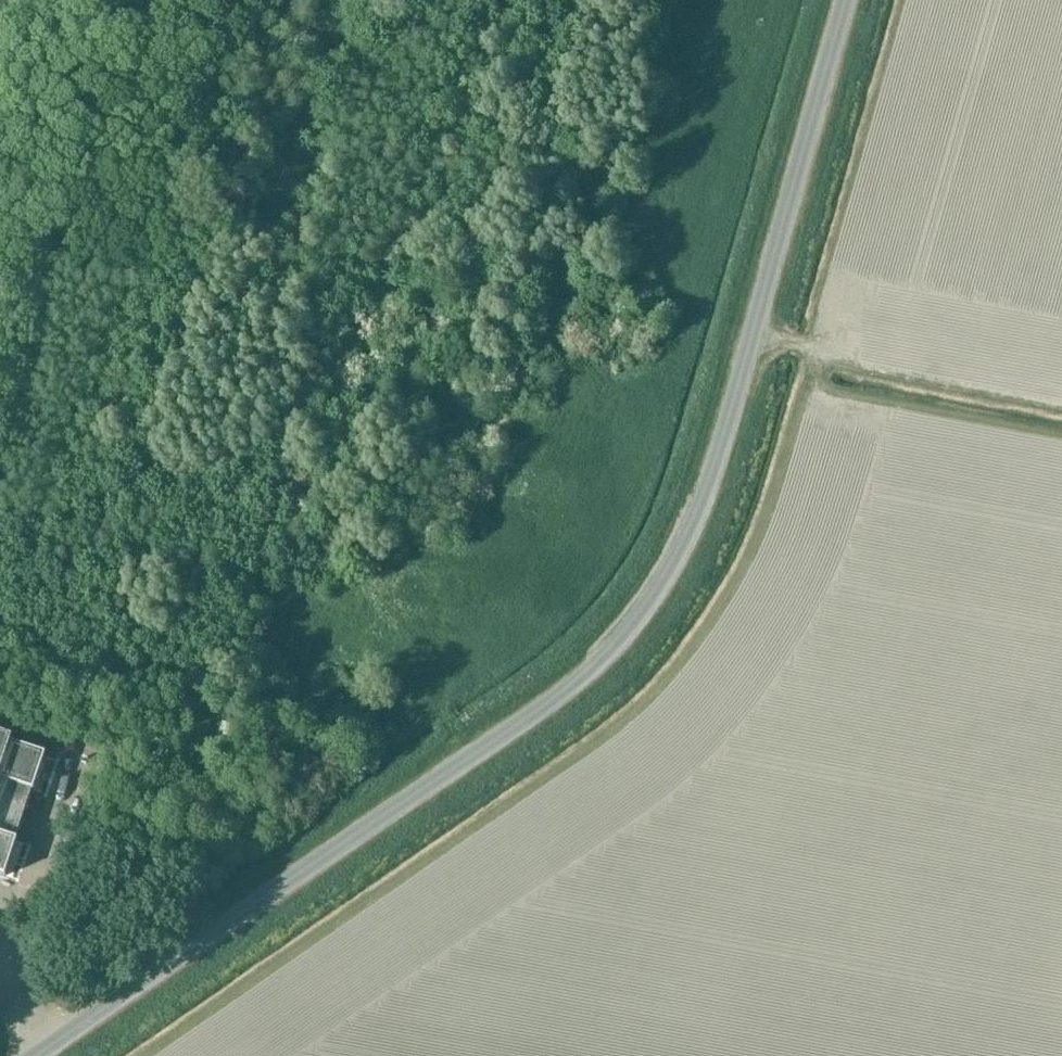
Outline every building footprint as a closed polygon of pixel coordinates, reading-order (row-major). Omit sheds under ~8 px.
[(16,844),(34,791),(44,795),(55,761),(45,758),(46,757),(11,744),(12,740),(0,736),(0,875),(5,877),(6,875),(16,878),(26,847),(16,844)]
